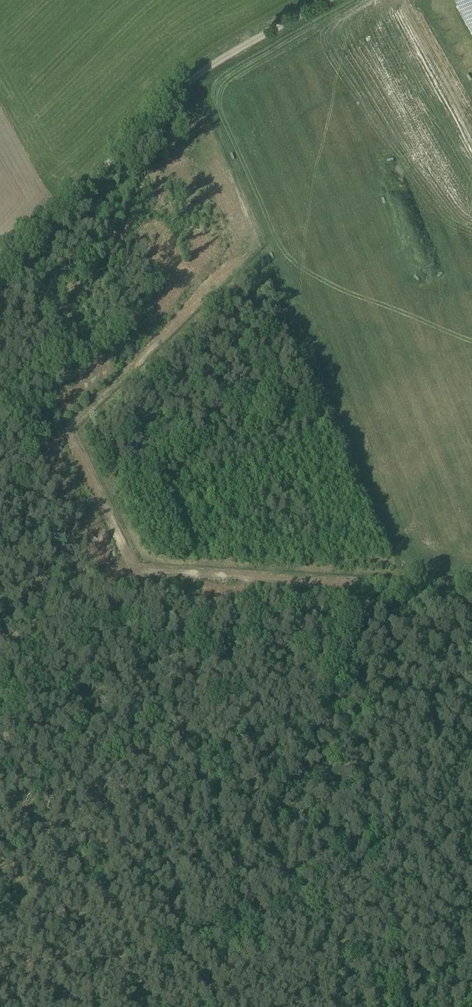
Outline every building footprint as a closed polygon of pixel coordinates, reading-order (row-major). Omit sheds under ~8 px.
[(471,24),(471,0),(458,0),(471,24)]
